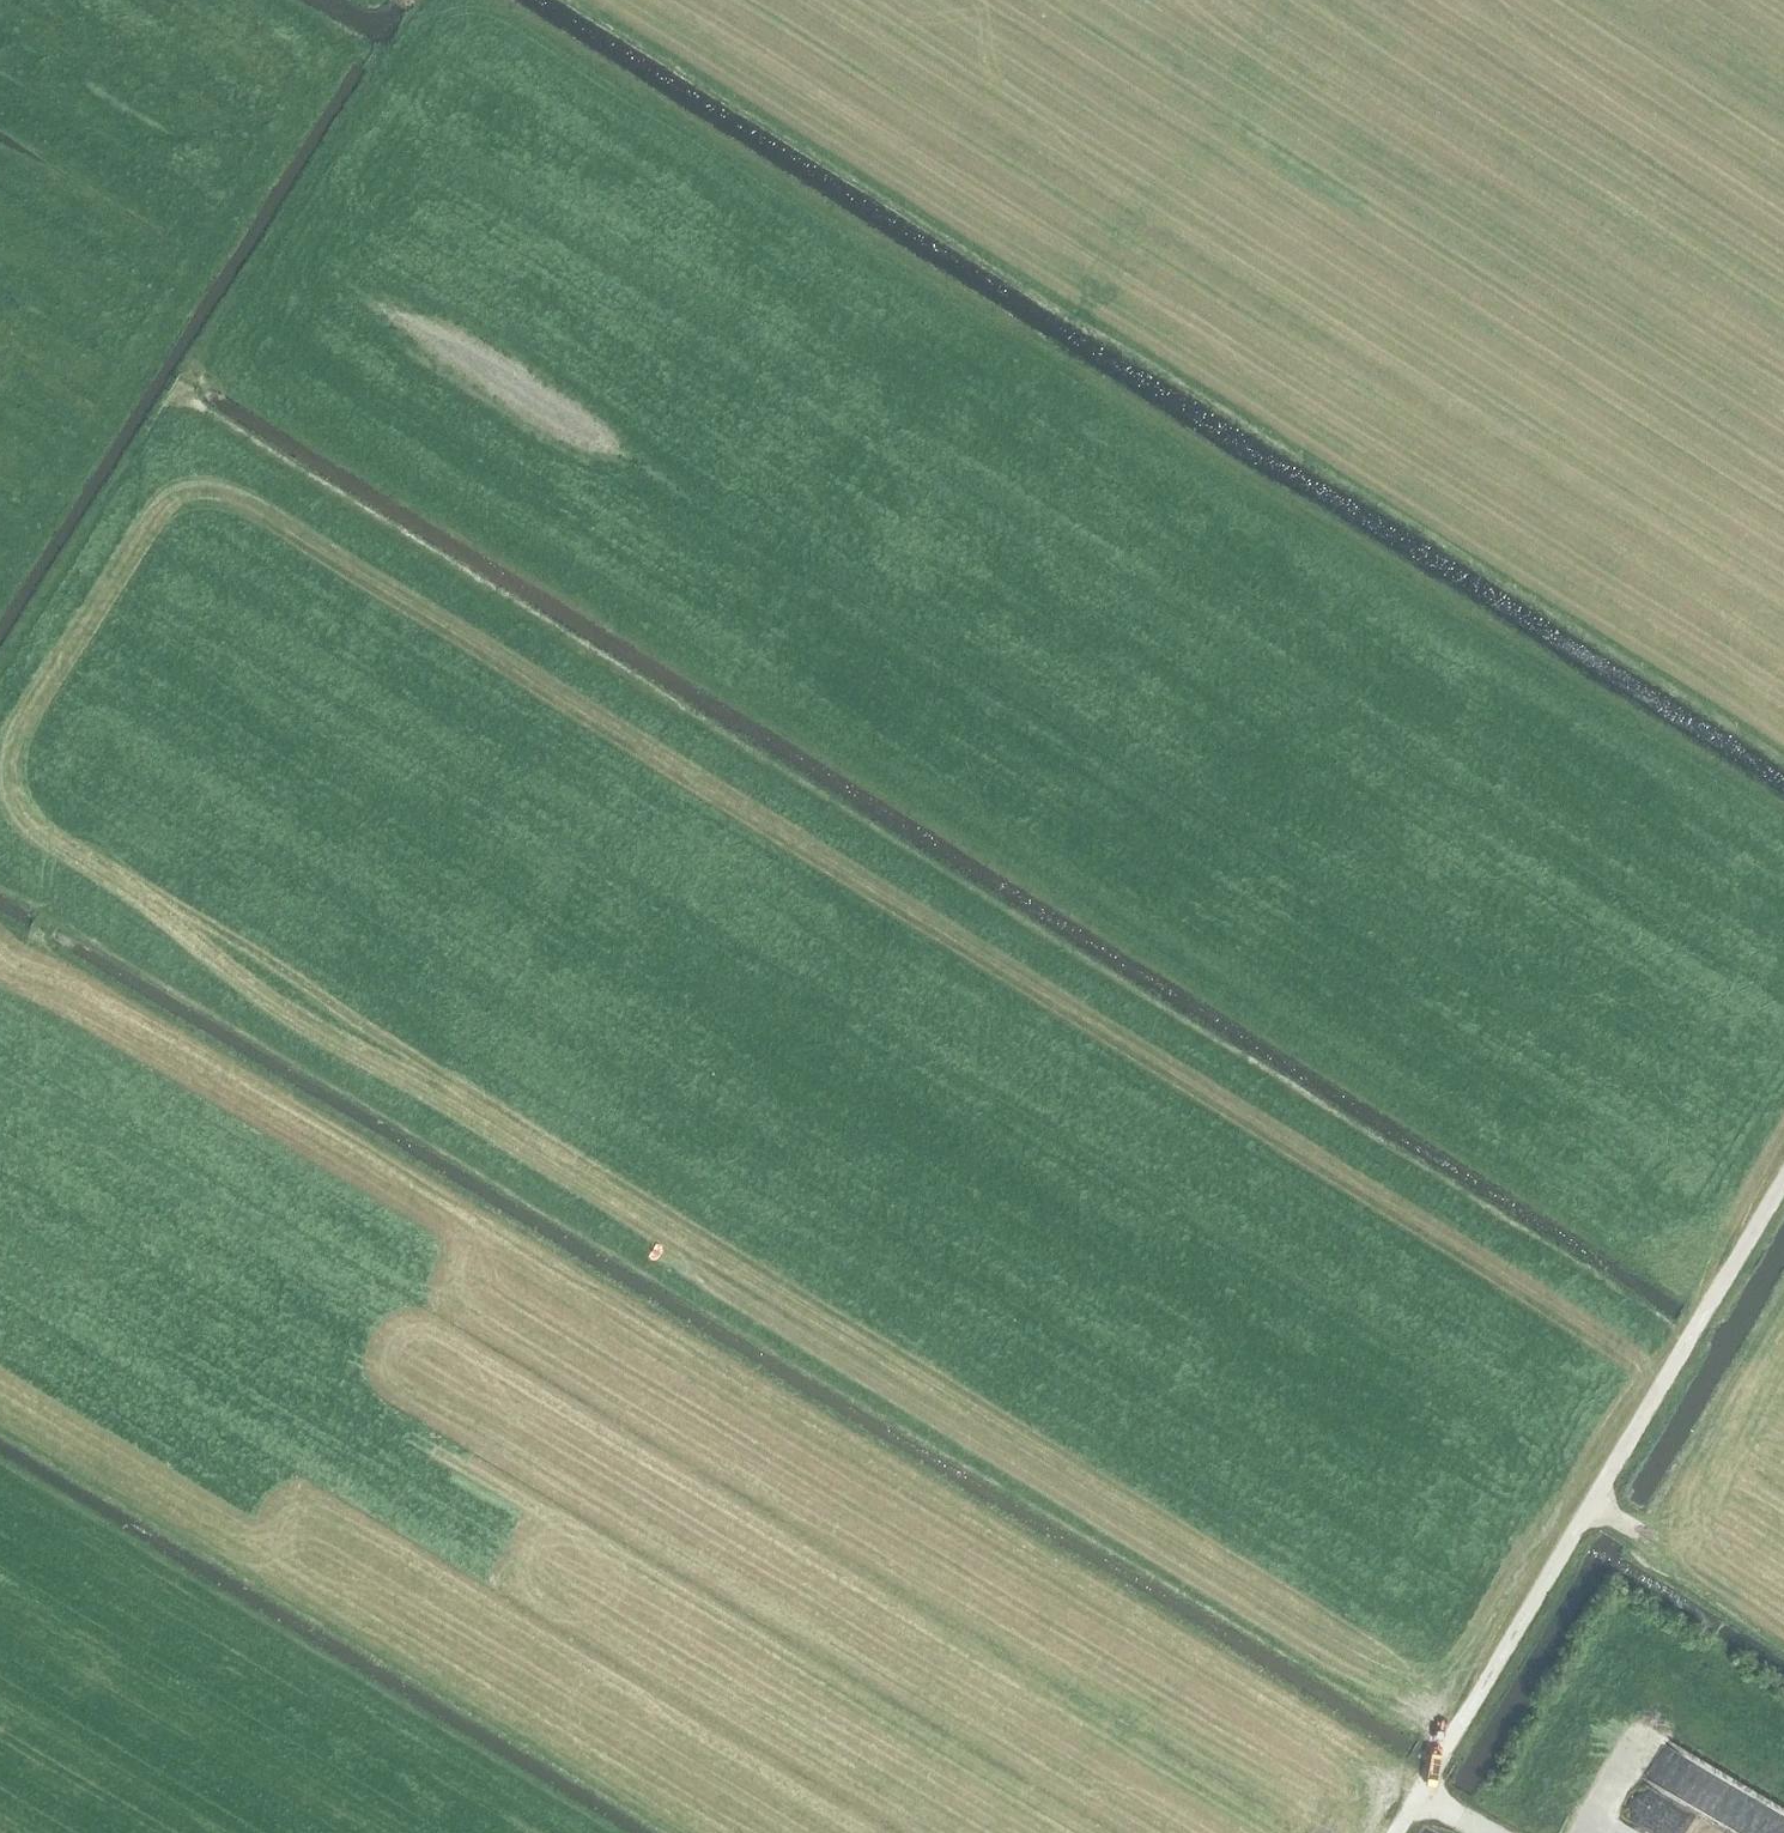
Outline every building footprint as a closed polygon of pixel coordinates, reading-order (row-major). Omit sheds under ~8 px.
[(1646,1822),(1662,1789),(1642,1780),(1626,1813),(1646,1822)]
